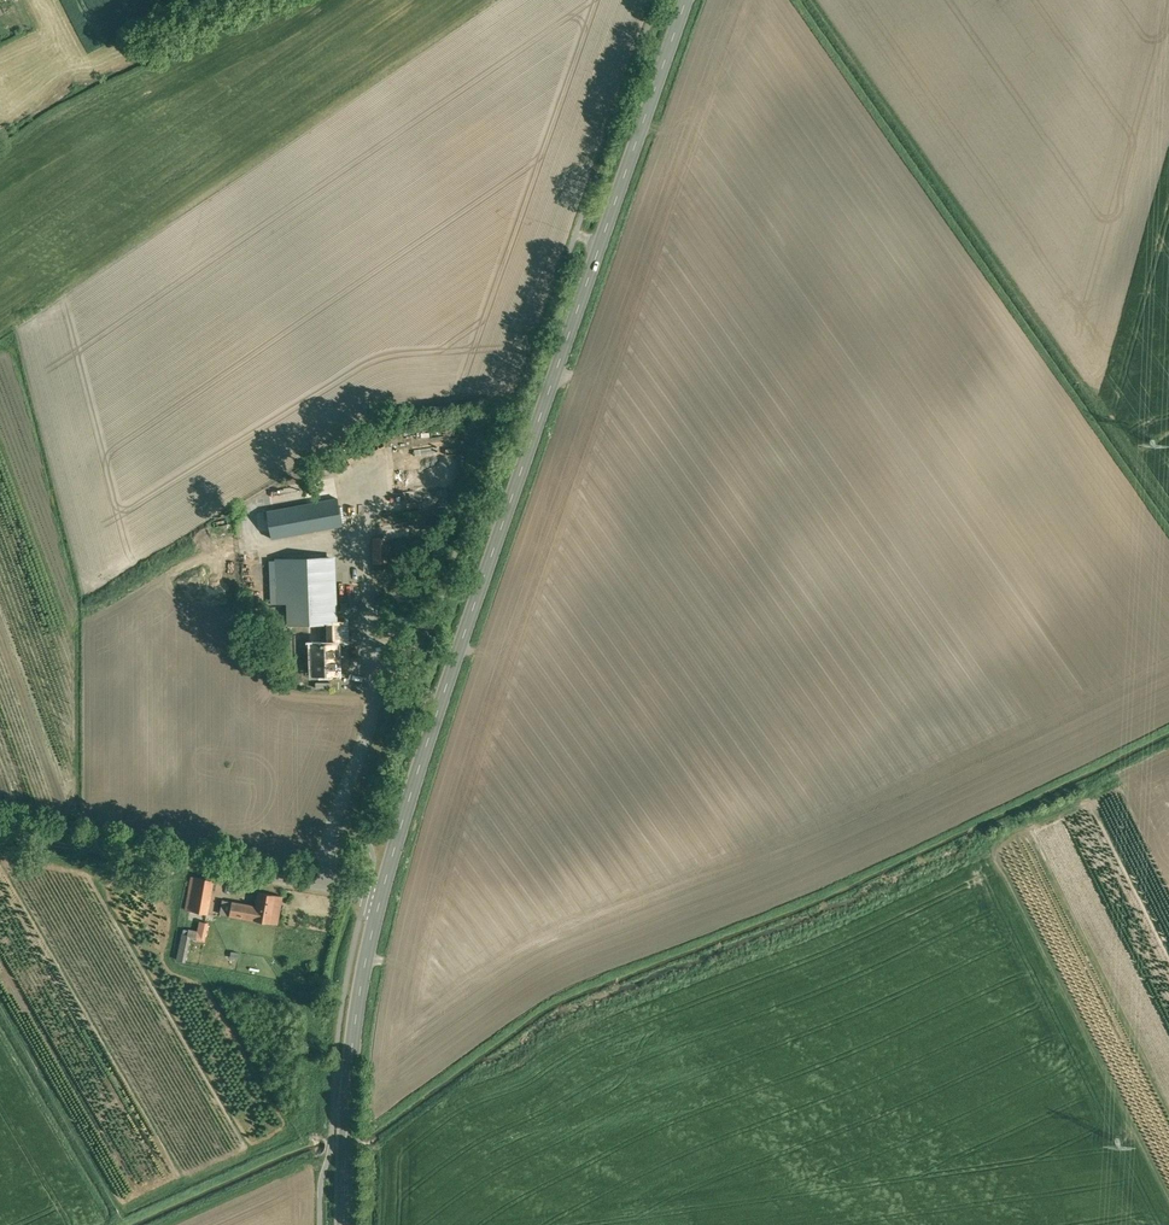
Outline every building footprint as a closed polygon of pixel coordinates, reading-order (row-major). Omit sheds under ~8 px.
[(343,528),(338,500),(267,513),(272,541),(343,528)] [(224,523),(236,516),(231,508),(219,515),(224,523)] [(394,539),(371,539),(371,567),(394,567),(394,539)] [(317,628),(334,627),(332,559),(281,561),(282,599),(287,599),(287,628),(317,628)] [(317,628),(318,649),(334,648),(334,627),(317,628)] [(318,649),(311,649),(311,680),(337,679),(337,648),(334,648),(318,649)] [(215,882),(190,878),(185,912),(209,916),(215,882)] [(255,909),(231,905),(228,919),(276,927),(281,897),(257,893),(255,909)] [(228,919),(231,905),(222,903),(219,918),(228,919)] [(208,924),(199,923),(196,941),(205,943),(208,924)]
